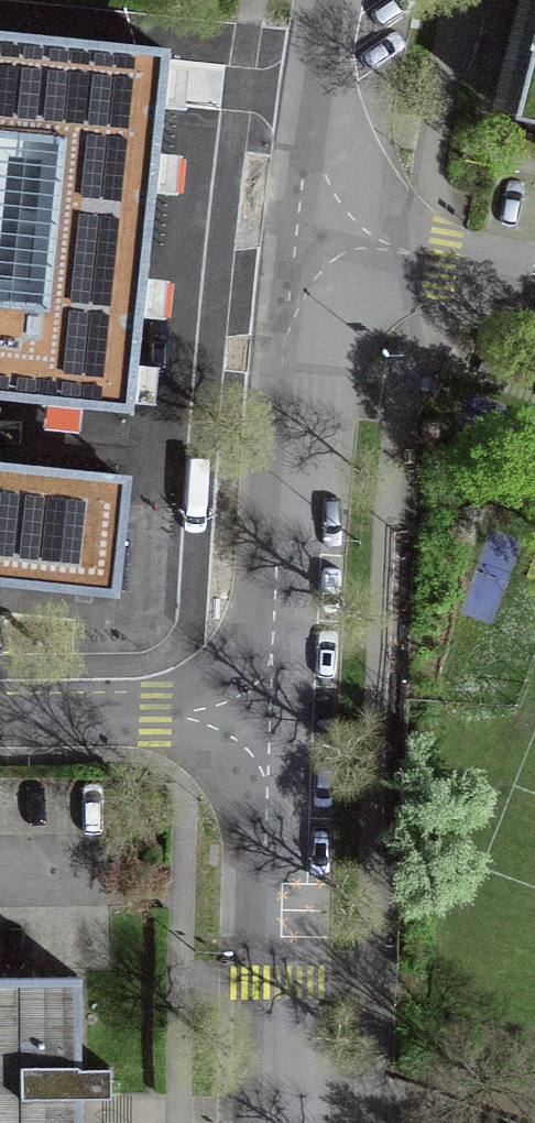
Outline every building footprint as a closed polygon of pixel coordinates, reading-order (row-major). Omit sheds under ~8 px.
[(522,116),(534,62),(534,0),(519,0),(492,108),(522,116)] [(0,29),(0,400),(134,413),(137,391),(172,47),(0,29)] [(522,116),(522,118),(534,121),(534,62),(522,116)] [(120,599),(129,506),(132,476),(0,463),(0,587),(120,599)] [(0,980),(0,1122),(79,1122),(79,1084),(78,979),(0,980)]
